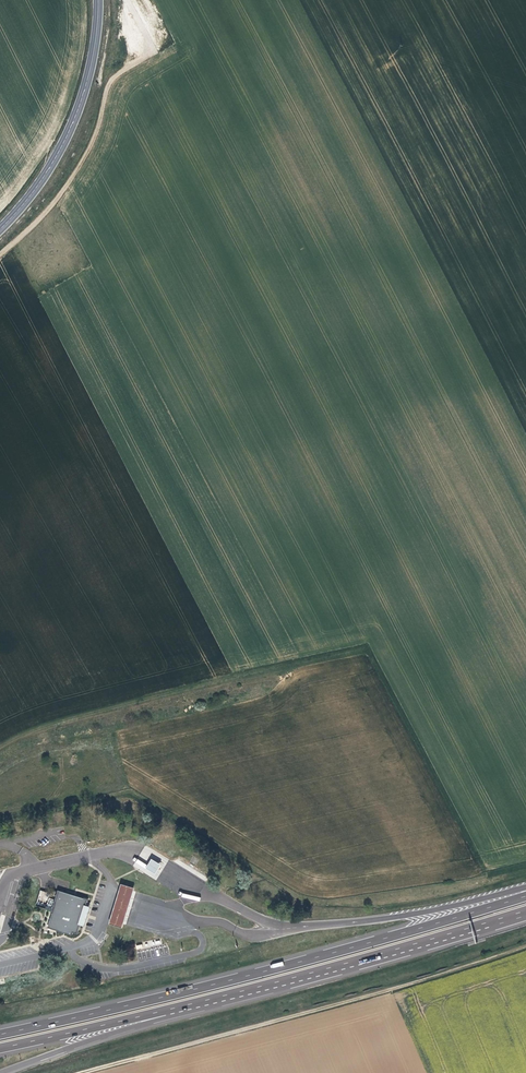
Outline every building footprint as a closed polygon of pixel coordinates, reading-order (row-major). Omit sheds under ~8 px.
[(147,868),(156,874),(162,865),(152,859),(147,868)] [(135,888),(122,884),(114,909),(109,924),(123,928),(129,909),(135,888)] [(40,890),(37,904),(44,905),(47,892),(40,890)] [(63,892),(61,891),(58,890),(50,916),(52,916),(48,928),(72,935),(73,932),(78,934),(80,925),(82,918),(84,918),(85,913),(84,913),(87,905),(88,900),(63,892)] [(82,918),(80,925),(85,926),(91,906),(87,905),(84,913),(85,913),(84,918),(82,918)] [(143,949),(161,948),(160,939),(142,941),(143,949)]
